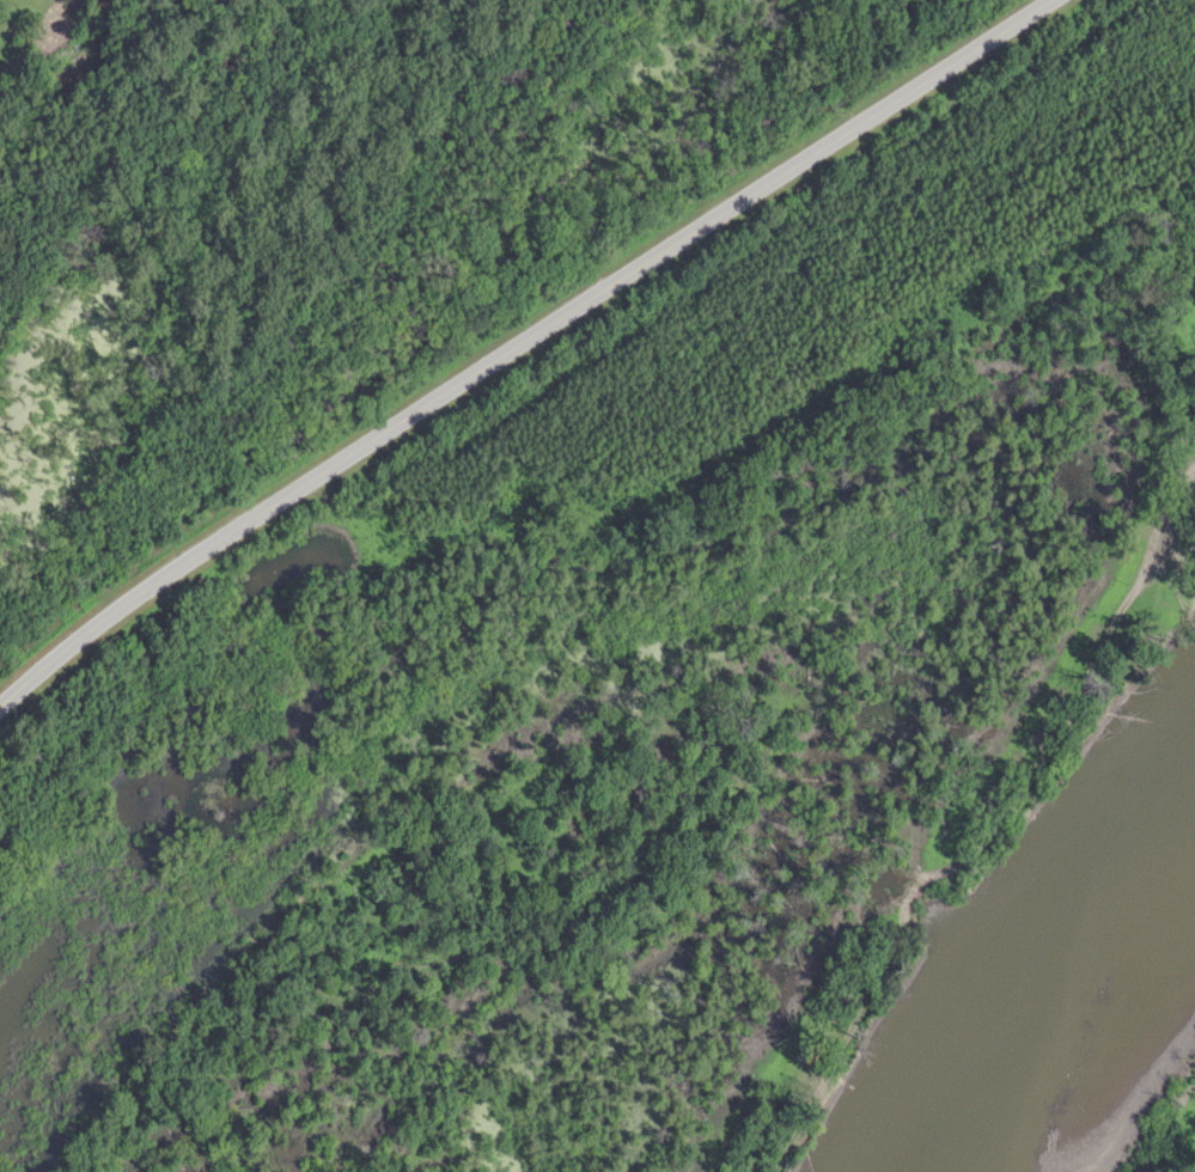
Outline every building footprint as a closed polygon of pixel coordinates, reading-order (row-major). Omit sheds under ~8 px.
[(1191,513),(1179,529),(1194,542),(1194,516),(1191,513)]
